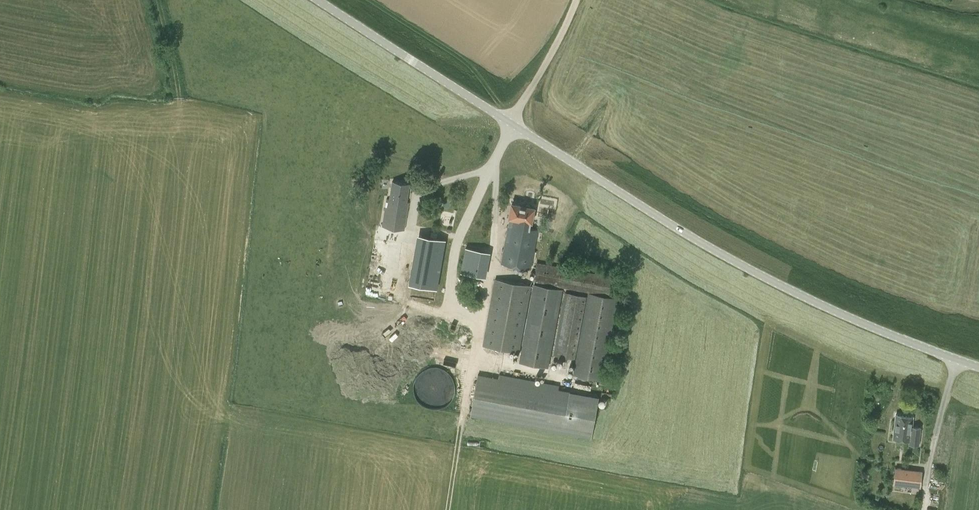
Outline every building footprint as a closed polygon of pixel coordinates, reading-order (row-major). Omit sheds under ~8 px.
[(410,184),(392,181),(390,199),(387,199),(383,226),(404,230),(409,202),(407,202),(410,184)] [(538,230),(530,228),(534,207),(513,203),(501,263),(531,269),(538,230)] [(442,234),(418,230),(412,280),(436,282),(442,234)] [(483,277),(485,268),(478,266),(481,250),(465,247),(460,272),(483,277)] [(493,278),(483,345),(520,351),(518,361),(550,366),(552,354),(575,358),(573,375),(601,379),(614,298),(564,290),(564,288),(534,283),(534,284),(493,278)] [(414,393),(440,406),(455,378),(428,364),(414,393)] [(468,416),(590,436),(597,395),(558,389),(559,384),(498,374),(498,377),(475,373),(468,416)] [(915,425),(913,416),(898,414),(895,440),(911,441),(911,446),(920,447),(923,427),(915,425)] [(893,483),(920,487),(921,474),(894,470),(893,483)]
